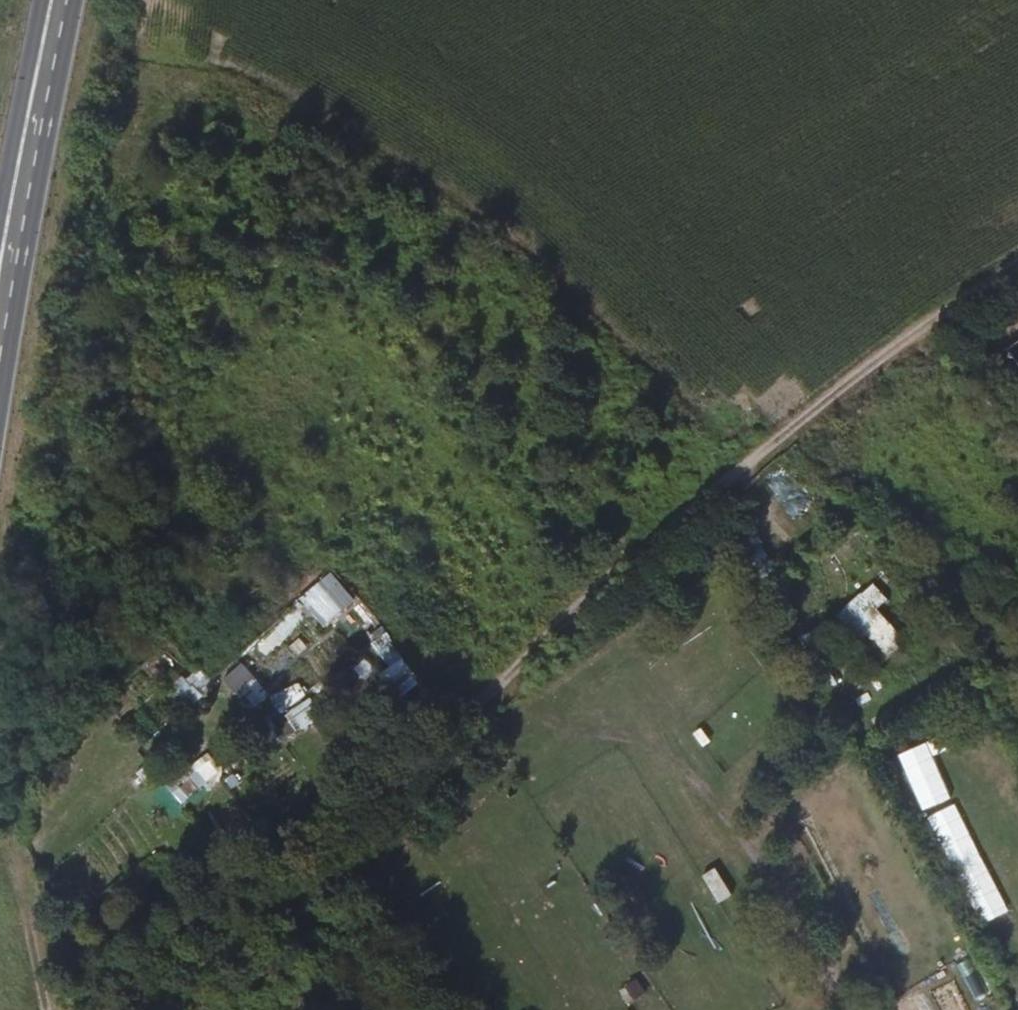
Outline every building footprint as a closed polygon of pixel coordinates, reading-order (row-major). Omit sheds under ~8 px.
[(1017,380),(1017,343),(1005,353),(1009,359),(1001,365),(1014,383),(1017,380)] [(778,588),(802,630),(824,617),(800,576),(778,588)] [(878,612),(889,602),(873,585),(836,619),(883,668),(908,644),(878,612)] [(310,611),(324,624),(347,602),(333,588),(310,611)] [(240,666),(225,682),(256,711),(271,695),(240,666)] [(321,720),(311,700),(306,702),(298,686),(264,703),(273,722),(284,717),(293,734),(321,720)] [(189,766),(179,776),(198,793),(207,783),(189,766)]
